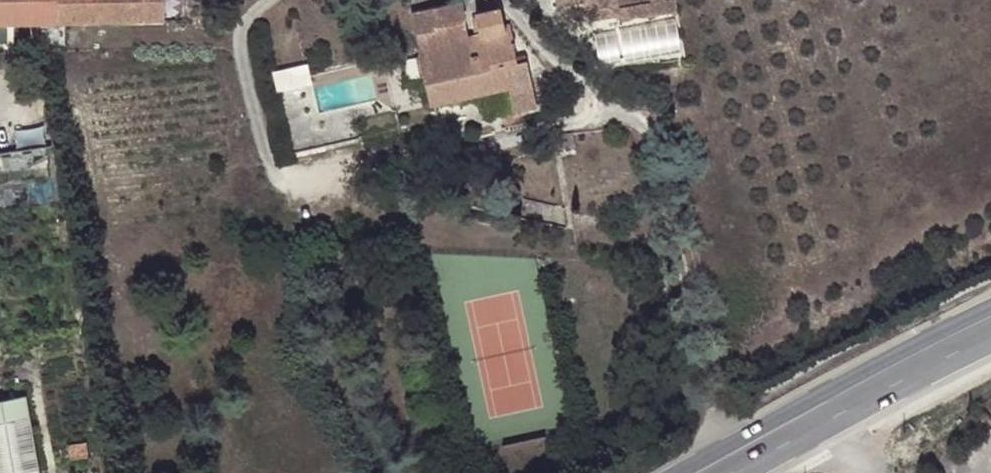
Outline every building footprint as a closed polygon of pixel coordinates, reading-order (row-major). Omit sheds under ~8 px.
[(26,31),(26,0),(0,0),(0,32),(26,31)] [(26,31),(160,27),(160,0),(26,0),(26,31)] [(557,6),(587,1),(590,20),(619,15),(620,21),(647,16),(647,18),(678,13),(676,0),(650,0),(650,2),(618,8),(617,0),(556,0),(557,6)] [(415,34),(433,30),(433,27),(466,19),(462,1),(410,13),(415,34)] [(513,24),(503,26),(507,29),(515,35),(513,28),(513,24)] [(507,29),(503,26),(419,44),(430,101),(509,84),(513,83),(511,69),(520,66),(517,59),(515,50),(514,43),(516,38),(515,35),(507,29)] [(513,83),(509,84),(515,108),(538,103),(527,55),(520,57),(516,38),(514,43),(515,50),(517,59),(520,66),(511,69),(513,83)] [(308,55),(272,63),(278,81),(311,74),(308,55)] [(285,115),(291,142),(292,142),(331,134),(333,140),(361,134),(360,127),(355,100),(317,109),(285,115)] [(564,127),(567,139),(582,136),(578,124),(564,127)] [(292,142),(291,142),(292,148),(333,140),(331,134),(292,142)] [(0,402),(0,466),(47,457),(34,395),(0,402)] [(86,443),(67,446),(69,458),(88,455),(86,443)] [(88,455),(69,458),(70,465),(89,462),(88,455)] [(0,466),(0,472),(50,472),(47,457),(0,466)]
